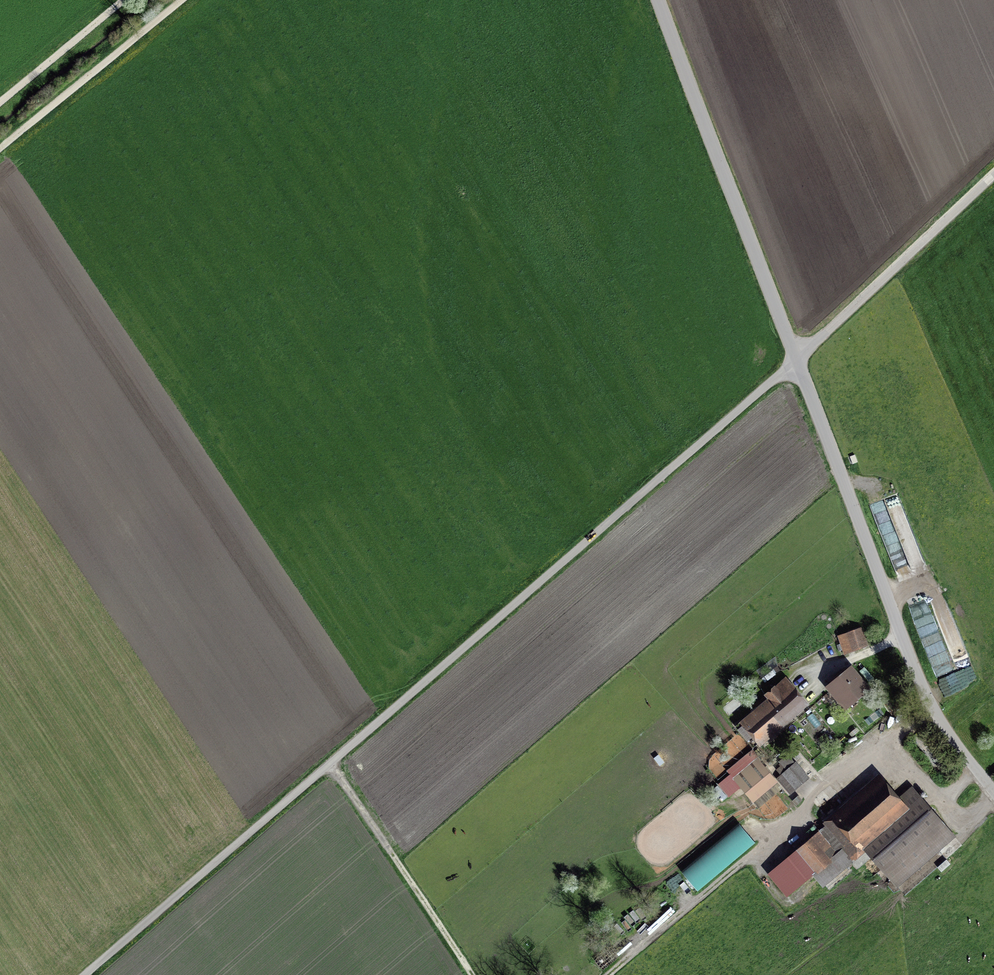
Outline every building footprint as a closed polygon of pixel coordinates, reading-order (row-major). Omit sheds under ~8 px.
[(897,572),(925,562),(911,524),(884,534),(897,572)] [(911,605),(925,647),(942,641),(927,599),(911,605)] [(839,636),(844,652),(865,645),(858,628),(847,632),(847,633),(839,636)] [(851,670),(830,687),(845,705),(866,689),(851,670)] [(736,726),(754,746),(805,703),(791,686),(781,695),(775,688),(767,695),(773,702),(761,712),(760,711),(745,723),(742,720),(742,721),(736,726)] [(788,756),(781,763),(787,770),(778,778),(790,791),(807,776),(788,756)] [(775,781),(758,760),(735,780),(752,800),(775,781)] [(844,847),(854,858),(865,849),(859,842),(901,806),(897,801),(880,783),(828,828),(844,847)] [(901,806),(859,842),(865,849),(896,886),(954,836),(912,787),(897,801),(901,806)] [(740,821),(681,869),(698,889),(756,842),(740,821)] [(824,883),(854,858),(844,847),(838,852),(821,833),(798,852),(824,883)]
